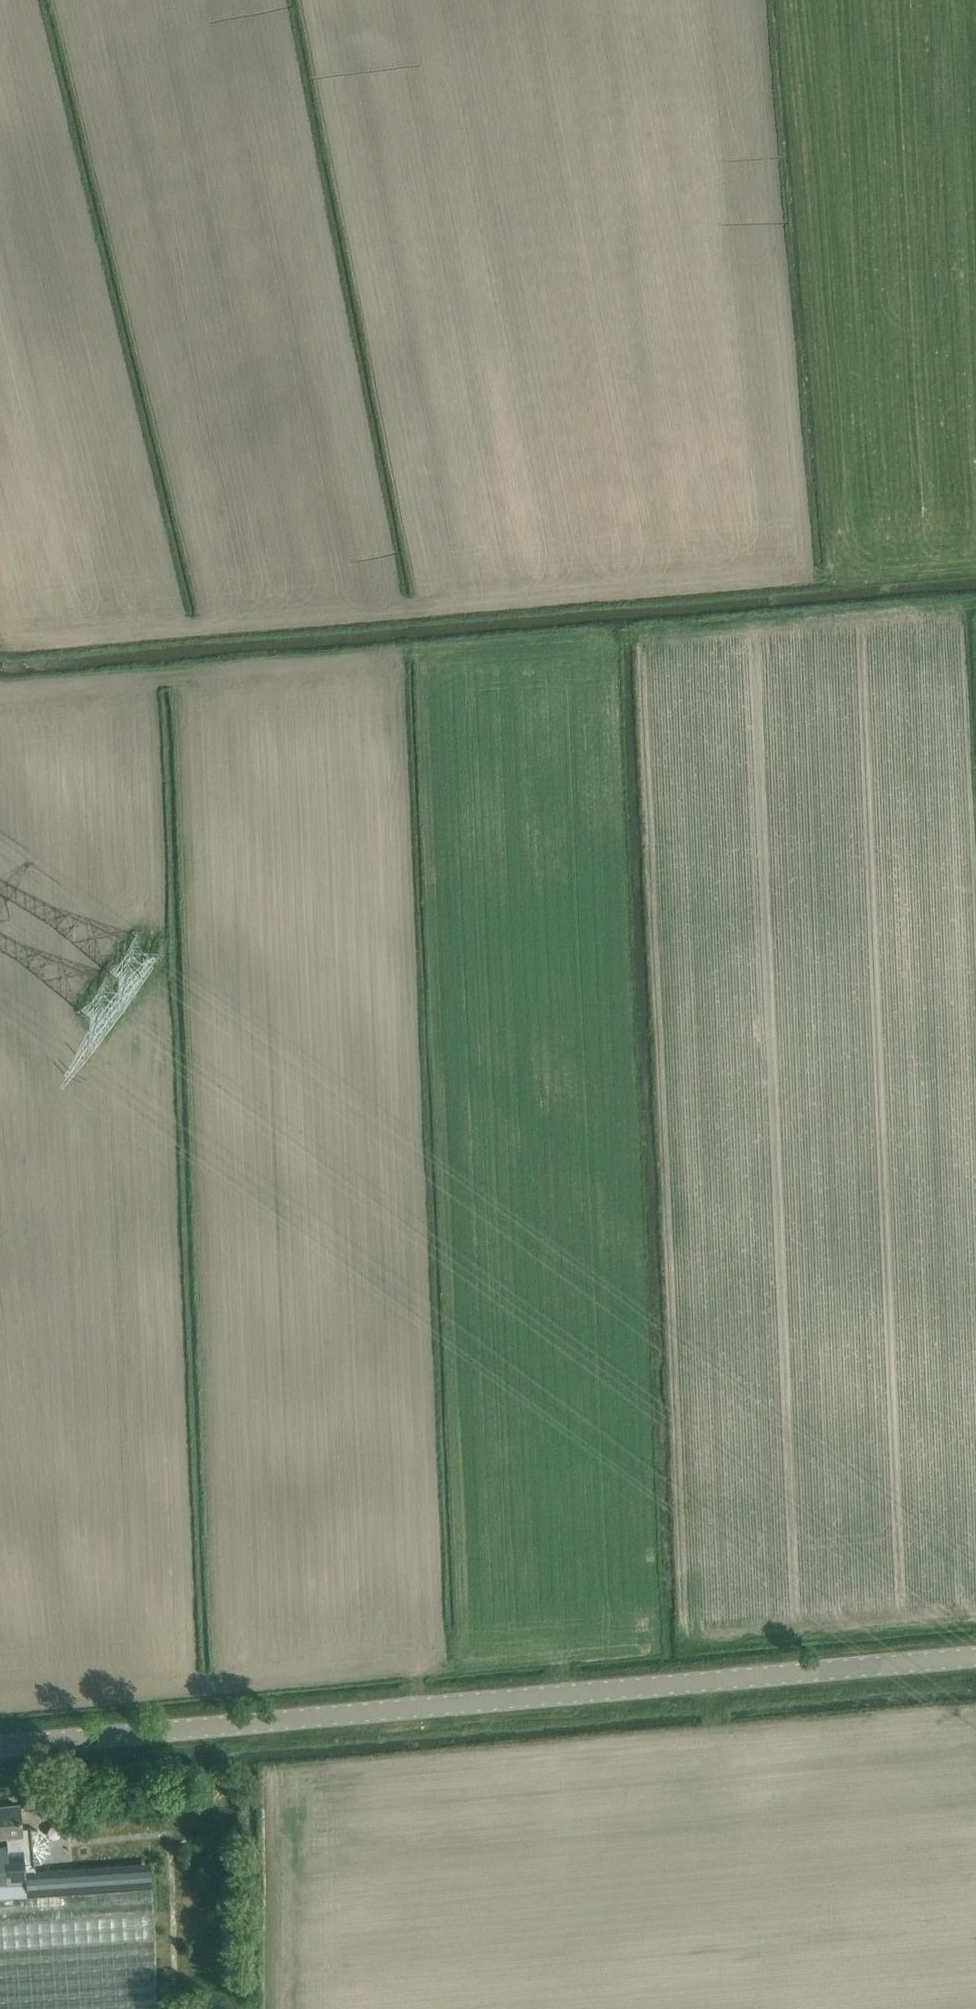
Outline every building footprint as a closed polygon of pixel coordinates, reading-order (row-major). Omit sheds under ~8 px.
[(156,1939),(147,1810),(43,1817),(45,1843),(23,1844),(19,1805),(0,1807),(0,1837),(7,1836),(8,1846),(5,1846),(5,1852),(0,1852),(0,2008),(156,2008),(156,1939)]
